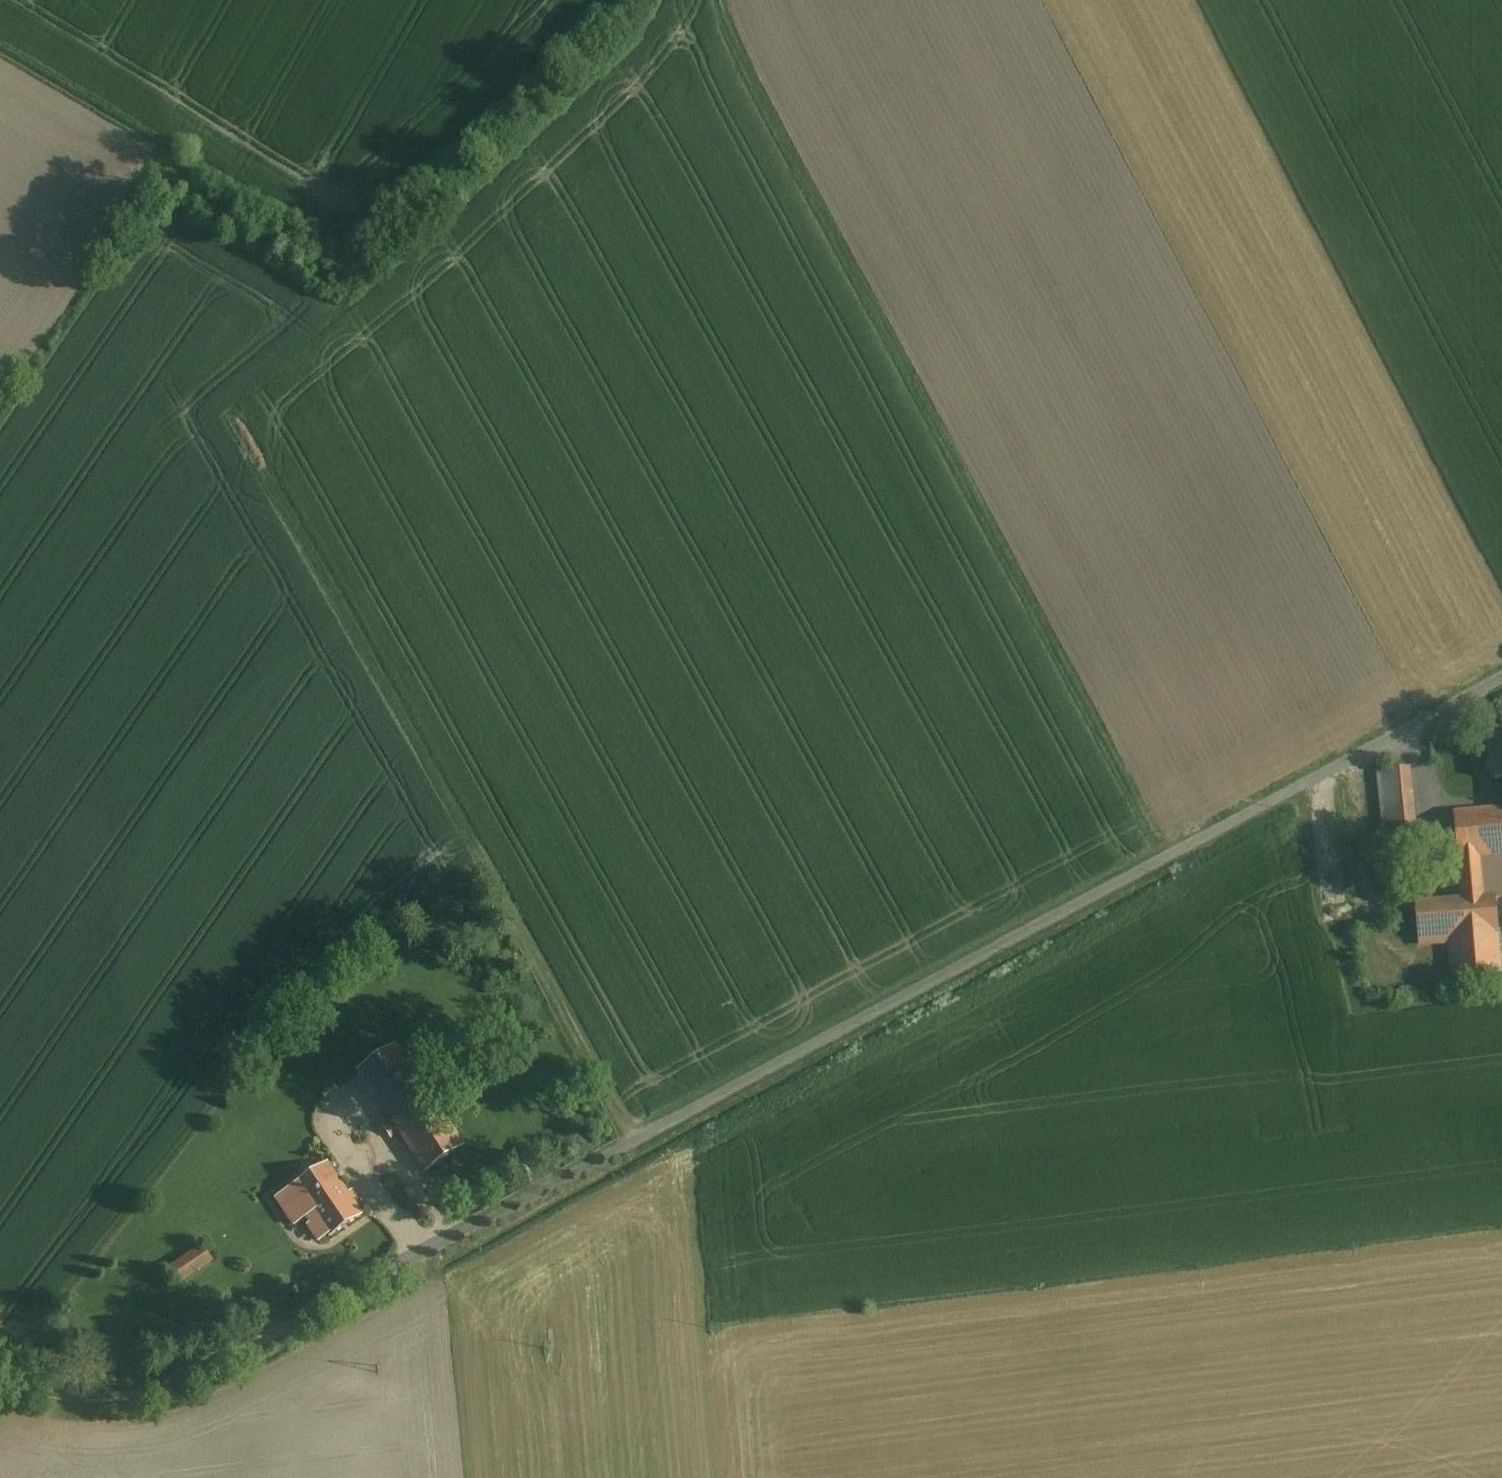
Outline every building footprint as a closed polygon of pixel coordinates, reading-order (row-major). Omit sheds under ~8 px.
[(1490,737),(1494,781),(1501,780),(1501,736),(1490,737)] [(1408,767),(1376,771),(1388,880),(1411,878),(1410,867),(1418,866),(1408,767)] [(1454,813),(1458,860),(1501,856),(1501,808),(1454,813)] [(1458,860),(1462,900),(1494,897),(1494,898),(1501,897),(1501,856),(1458,860)] [(1462,900),(1414,904),(1421,979),(1500,972),(1497,936),(1498,936),(1494,898),(1494,897),(1462,900)] [(395,1046),(361,1071),(426,1171),(463,1147),(395,1046)] [(361,1216),(326,1164),(276,1200),(294,1226),(314,1213),(330,1238),(361,1216)] [(210,1262),(200,1248),(166,1271),(177,1285),(210,1262)]
